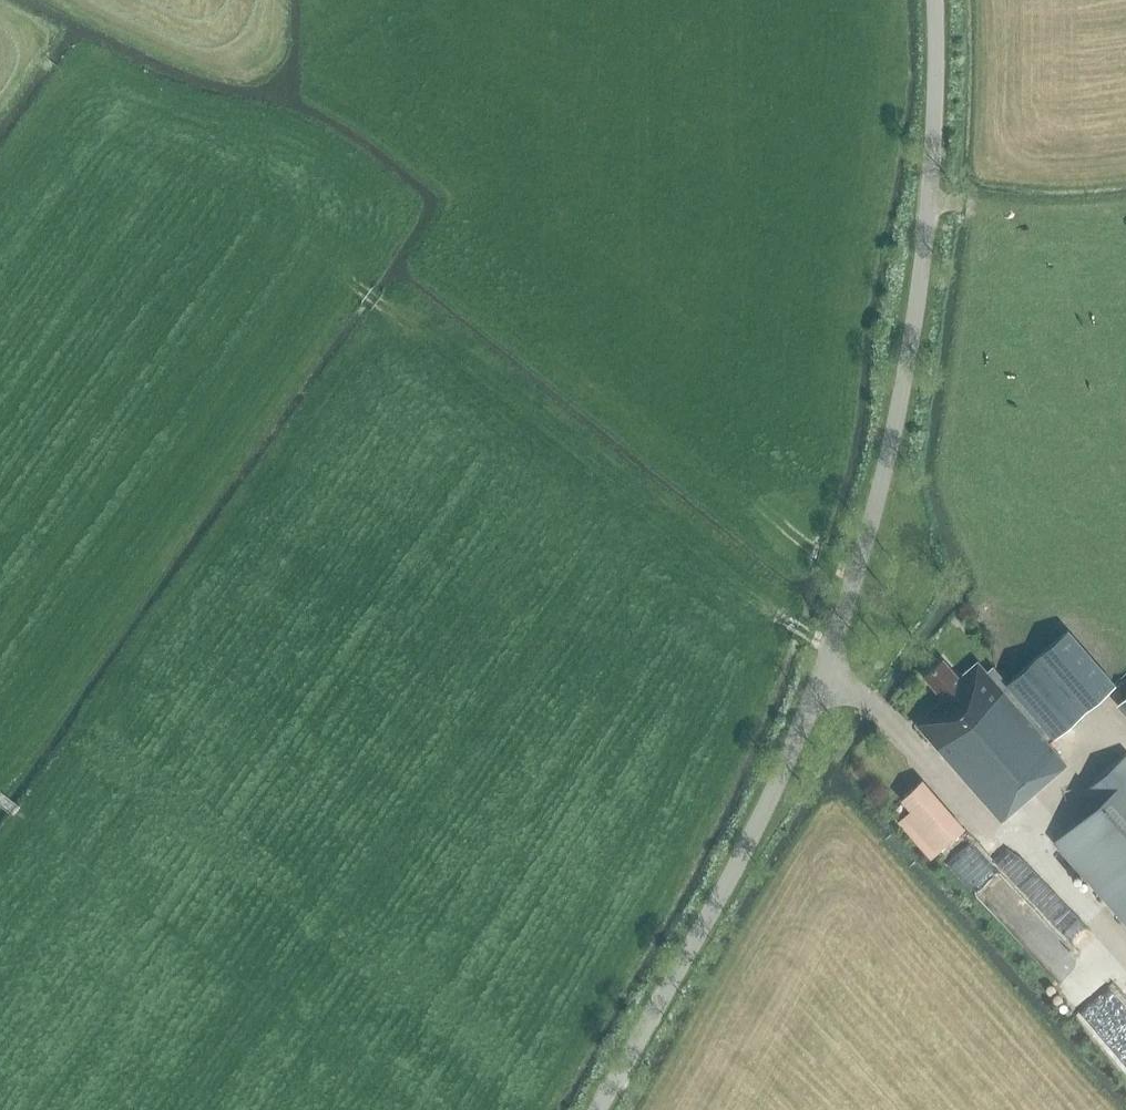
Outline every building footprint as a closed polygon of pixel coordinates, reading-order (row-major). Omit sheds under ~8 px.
[(977,662),(958,678),(949,668),(942,660),(923,676),(931,685),(944,699),(915,724),(932,743),(1000,820),(1029,795),(1036,804),(1052,790),(1038,773),(1064,750),(1053,737),(1113,685),(1067,632),(1037,658),(1013,678),(1007,684),(993,667),(987,673),(977,662)] [(1125,713),(1125,695),(1117,703),(1125,713)] [(1084,791),(1096,805),(1053,843),(1084,878),(1088,875),(1125,919),(1125,755),(1084,791)] [(897,821),(900,825),(929,859),(964,828),(922,779),(899,798),(910,811),(897,821)]
